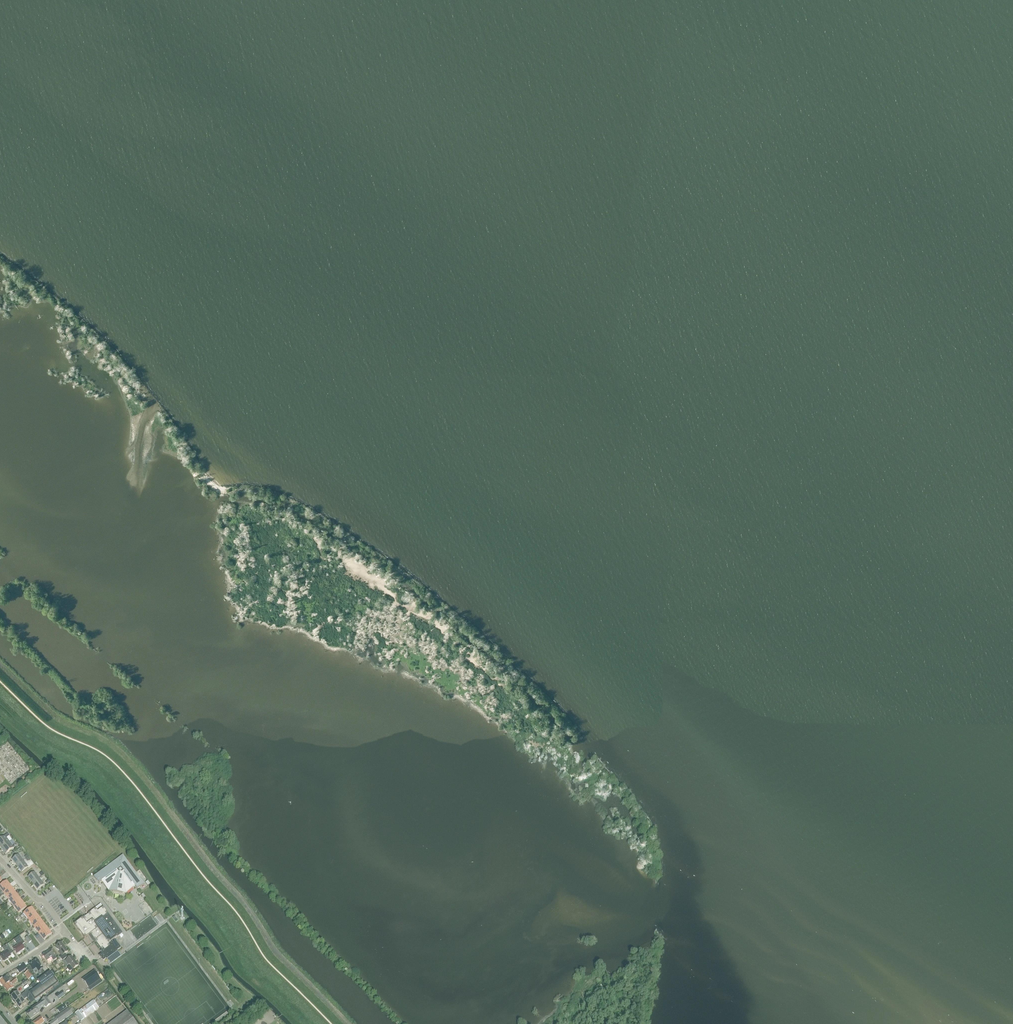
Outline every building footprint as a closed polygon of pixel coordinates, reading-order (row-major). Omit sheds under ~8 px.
[(9,842),(6,838),(10,836),(8,834),(5,836),(0,840),(0,847),(1,848),(9,842)] [(12,846),(9,842),(1,848),(5,854),(14,848),(17,845),(15,843),(12,846)] [(17,866),(23,861),(19,854),(12,859),(17,866)] [(123,855),(94,876),(99,883),(102,881),(109,890),(111,889),(113,891),(122,893),(124,891),(126,893),(134,888),(135,886),(137,889),(144,884),(123,855)] [(28,867),(23,861),(17,866),(21,872),(28,867)] [(28,877),(33,883),(39,878),(35,872),(28,877)] [(39,878),(33,883),(37,889),(44,884),(39,878)] [(12,888),(7,881),(0,886),(0,888),(4,893),(12,888)] [(12,888),(4,893),(9,900),(16,894),(12,888)] [(16,894),(9,900),(14,906),(21,901),(16,894)] [(26,907),(21,901),(14,906),(19,913),(26,907)] [(103,907),(98,911),(117,937),(123,933),(108,913),(103,907)] [(29,920),(37,914),(32,908),(24,913),(29,920)] [(83,917),(74,924),(85,938),(90,934),(97,943),(102,950),(101,950),(101,951),(102,952),(113,944),(111,942),(114,939),(117,937),(98,911),(96,908),(89,913),(89,914),(83,918),(83,917)] [(41,921),(37,914),(29,920),(34,926),(41,921)] [(46,927),(41,921),(34,926),(39,933),(46,927)] [(46,927),(39,933),(44,939),(51,934),(46,927)] [(25,943),(19,936),(14,940),(18,945),(13,948),(17,954),(18,954),(20,953),(20,952),(25,948),(22,945),(25,943)] [(121,948),(114,939),(111,942),(113,944),(102,952),(102,953),(99,955),(103,961),(106,958),(107,959),(118,951),(117,950),(121,948)] [(56,946),(56,947),(56,948),(57,949),(58,949),(60,951),(59,952),(61,956),(60,957),(62,961),(68,957),(65,954),(68,951),(61,942),(56,946)] [(4,961),(4,962),(7,959),(11,955),(11,954),(13,953),(7,944),(2,948),(5,952),(0,955),(0,957),(3,961),(4,961)] [(43,955),(43,956),(47,961),(52,958),(54,961),(57,959),(50,950),(46,953),(45,953),(43,954),(43,955)] [(72,956),(65,961),(64,959),(62,961),(66,966),(68,964),(68,965),(69,964),(70,966),(68,967),(68,969),(69,971),(71,971),(73,969),(78,965),(72,956)] [(31,962),(29,964),(29,965),(33,970),(36,968),(38,970),(39,972),(43,969),(37,959),(32,963),(31,962)] [(24,964),(16,969),(16,970),(19,973),(27,968),(24,964)] [(95,971),(83,979),(88,987),(100,979),(95,971)] [(38,987),(37,987),(29,993),(32,996),(35,1000),(59,983),(50,972),(38,980),(41,984),(38,987)] [(10,982),(9,982),(12,979),(8,974),(0,980),(0,982),(4,987),(10,982)] [(10,983),(10,982),(4,987),(8,992),(14,987),(12,985),(18,981),(15,978),(10,983)] [(29,993),(37,987),(34,983),(32,984),(31,986),(25,990),(26,992),(22,995),(22,996),(21,997),(18,992),(11,997),(11,998),(12,1000),(13,999),(16,1003),(25,996),(25,995),(29,992),(29,993)] [(25,999),(27,998),(25,996),(16,1003),(20,1009),(26,1004),(23,999),(24,998),(25,999)] [(51,1004),(46,998),(37,1004),(32,1008),(32,1009),(26,1013),(30,1019),(39,1013),(37,1010),(43,1005),(45,1006),(46,1007),(51,1004)] [(93,1000),(79,1011),(85,1018),(99,1008),(93,1000)] [(73,1013),(69,1008),(55,1017),(56,1018),(50,1023),(58,1023),(73,1013)] [(127,1011),(110,1023),(137,1023),(127,1011)]
